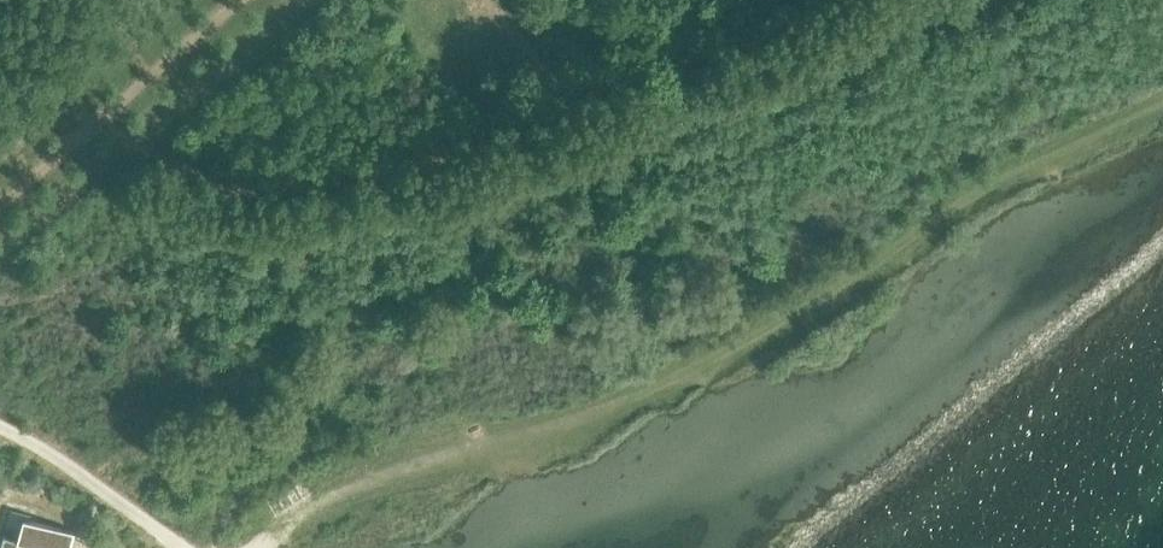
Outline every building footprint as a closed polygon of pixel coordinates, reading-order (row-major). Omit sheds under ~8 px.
[(16,540),(45,547),(70,547),(74,532),(22,518),(16,540)] [(0,546),(0,547),(45,547),(16,540),(3,537),(0,546)]
